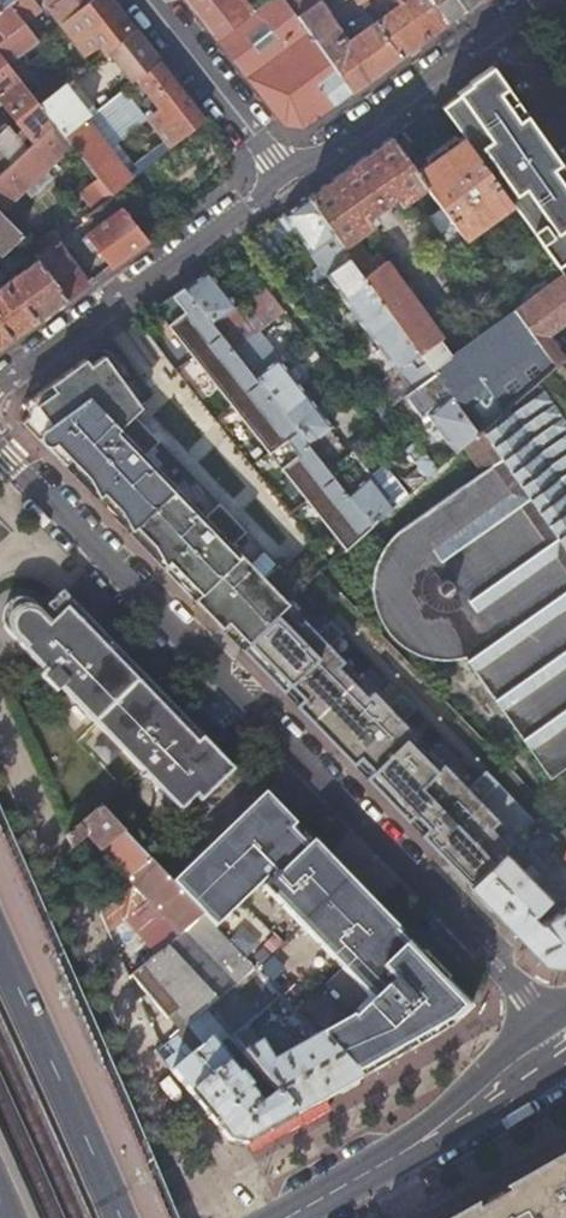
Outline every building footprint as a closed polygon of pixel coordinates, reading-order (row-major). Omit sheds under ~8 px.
[(0,7),(0,56),(6,64),(17,55),(37,39),(22,20),(38,7),(33,0),(9,0),(0,7)] [(50,3),(46,6),(59,22),(85,0),(48,0),(50,3)] [(59,22),(71,38),(77,34),(94,55),(105,47),(130,27),(109,0),(85,0),(59,22)] [(216,39),(250,12),(241,0),(185,0),(216,39)] [(216,39),(232,59),(282,123),(302,125),(330,105),(351,90),(295,15),(284,0),(266,0),(250,12),(216,39)] [(314,0),(284,0),(295,15),(315,2),(314,0)] [(315,2),(295,15),(351,90),(368,78),(355,61),(354,61),(342,44),(346,41),(318,0),(315,2)] [(373,21),(399,56),(427,35),(446,21),(431,0),(394,0),(390,3),(393,7),(373,21)] [(446,21),(466,7),(476,0),(431,0),(446,21)] [(373,21),(346,41),(342,44),(354,61),(355,61),(368,78),(381,69),(399,56),(373,21)] [(156,59),(130,27),(105,47),(130,80),(135,76),(156,59)] [(77,34),(71,38),(88,60),(94,55),(77,34)] [(17,55),(6,64),(17,78),(21,82),(32,73),(17,55)] [(17,78),(6,64),(0,56),(0,92),(17,78)] [(163,139),(169,146),(203,119),(156,59),(135,76),(160,107),(146,118),(163,139)] [(490,64),(469,79),(471,81),(457,91),(459,92),(441,105),(463,135),(510,201),(553,260),(565,251),(565,171),(490,64)] [(36,101),(52,121),(62,134),(81,118),(92,109),(95,107),(69,75),(36,101)] [(0,92),(0,99),(32,139),(52,121),(36,101),(21,82),(17,78),(0,92)] [(123,86),(95,107),(92,109),(118,142),(146,118),(123,86)] [(92,109),(81,118),(125,173),(137,163),(135,161),(118,142),(92,109)] [(110,194),(169,146),(163,139),(135,161),(137,163),(125,173),(81,118),(62,134),(69,142),(96,176),(110,194)] [(32,139),(23,148),(8,162),(0,170),(0,208),(22,187),(29,195),(50,175),(42,167),(69,142),(62,134),(52,121),(32,139)] [(8,162),(23,148),(3,123),(0,126),(0,152),(8,162)] [(510,201),(463,135),(414,170),(424,184),(441,207),(462,236),(510,201)] [(478,431),(554,364),(514,308),(452,353),(420,307),(384,260),(383,261),(378,253),(369,260),(352,237),(375,219),(371,213),(393,196),(398,202),(424,184),(414,170),(389,136),(351,164),(306,197),(333,236),(348,256),(363,276),(391,313),(426,360),(435,373),(478,431)] [(110,194),(96,176),(79,189),(92,207),(110,194)] [(306,197),(282,214),(310,252),(333,236),(306,197)] [(86,232),(109,265),(117,259),(146,239),(121,207),(86,232)] [(462,236),(441,207),(429,215),(450,245),(462,236)] [(2,253),(22,234),(0,210),(0,250),(2,253)] [(348,256),(333,236),(310,252),(319,264),(305,273),(312,283),(326,273),(342,261),(348,256)] [(37,258),(65,297),(86,282),(56,239),(45,247),(41,242),(31,250),(37,258)] [(338,294),(366,332),(391,313),(363,276),(348,256),(342,261),(326,273),(341,292),(338,294)] [(65,297),(37,258),(0,284),(0,344),(65,297)] [(208,268),(183,286),(232,348),(256,331),(283,311),(262,284),(236,306),(208,268)] [(554,364),(564,355),(549,334),(565,321),(565,278),(563,273),(514,308),(554,364)] [(232,348),(183,286),(153,306),(345,548),(372,524),(346,492),(332,473),(327,468),(283,412),(281,410),(232,348)] [(391,313),(366,332),(395,370),(400,367),(413,358),(419,365),(426,360),(391,313)] [(232,348),(281,410),(283,412),(307,393),(276,355),(256,331),(232,348)] [(90,363),(85,357),(62,373),(23,403),(28,408),(27,416),(21,420),(240,647),(288,601),(302,588),(295,580),(282,594),(232,542),(246,530),(218,501),(205,516),(146,453),(160,439),(133,413),(138,408),(120,389),(127,384),(103,352),(90,363)] [(564,355),(554,364),(478,431),(463,444),(480,470),(399,530),(381,551),(373,577),(374,604),(387,630),(406,648),(434,658),(465,655),(551,777),(565,766),(565,353),(564,355)] [(415,387),(435,373),(426,360),(419,365),(413,358),(400,367),(415,387)] [(463,444),(478,431),(435,373),(415,387),(404,394),(421,418),(426,414),(454,452),(463,444)] [(334,463),(349,451),(330,428),(333,426),(307,393),(283,412),(327,468),(334,463)] [(327,468),(332,473),(346,492),(368,474),(349,451),(334,463),(327,468)] [(397,471),(381,486),(398,503),(414,487),(397,471)] [(346,492),(372,524),(394,505),(368,474),(346,492)] [(18,641),(52,676),(183,811),(198,796),(203,801),(236,770),(61,590),(47,604),(52,609),(43,618),(36,611),(31,609),(26,608),(21,609),(17,612),(14,616),(12,621),(13,627),(15,631),(22,639),(18,641)] [(240,647),(330,741),(467,882),(503,849),(534,820),(485,768),(467,786),(403,720),(416,707),(401,692),(387,704),(330,645),(343,632),(330,619),(317,632),(288,601),(240,647)] [(268,795),(174,885),(201,913),(252,967),(346,876),(310,838),(305,843),(288,827),(293,822),(268,795)] [(98,805),(65,833),(70,845),(84,834),(125,878),(148,858),(98,805)] [(310,838),(293,822),(288,827),(305,843),(310,838)] [(467,882),(543,960),(563,963),(565,961),(565,905),(539,920),(532,913),(548,897),(536,884),(544,876),(530,862),(522,869),(503,849),(467,882)] [(148,858),(125,878),(131,884),(100,910),(109,930),(145,899),(162,916),(156,921),(171,938),(181,930),(201,913),(174,885),(148,858)] [(358,1078),(369,1072),(450,1025),(454,1021),(452,1017),(465,1005),(457,997),(460,994),(346,876),(252,967),(279,995),(317,1034),(358,1078)] [(100,883),(91,891),(96,902),(115,887),(111,882),(104,888),(100,883)] [(116,889),(115,887),(96,902),(97,905),(116,889)] [(252,967),(201,913),(181,930),(233,983),(252,967)] [(180,1012),(188,1021),(199,1011),(231,985),(233,983),(181,930),(171,938),(164,944),(141,964),(180,1012)] [(170,1022),(180,1012),(141,964),(130,974),(170,1022)] [(231,985),(242,996),(258,1012),(279,995),(252,967),(233,983),(231,985)] [(231,985),(199,1011),(209,1023),(242,996),(231,985)] [(457,997),(465,1005),(466,1007),(469,1004),(460,994),(457,997)] [(294,1114),(358,1078),(317,1034),(272,1058),(250,1019),(230,1036),(277,1093),(294,1114)] [(246,1142),(294,1114),(277,1093),(261,1102),(208,1037),(170,1068),(229,1139),(246,1142)] [(503,1189),(505,1194),(498,1198),(496,1194),(480,1204),(482,1208),(475,1212),(472,1207),(452,1217),(565,1217),(565,1153),(503,1189)]
